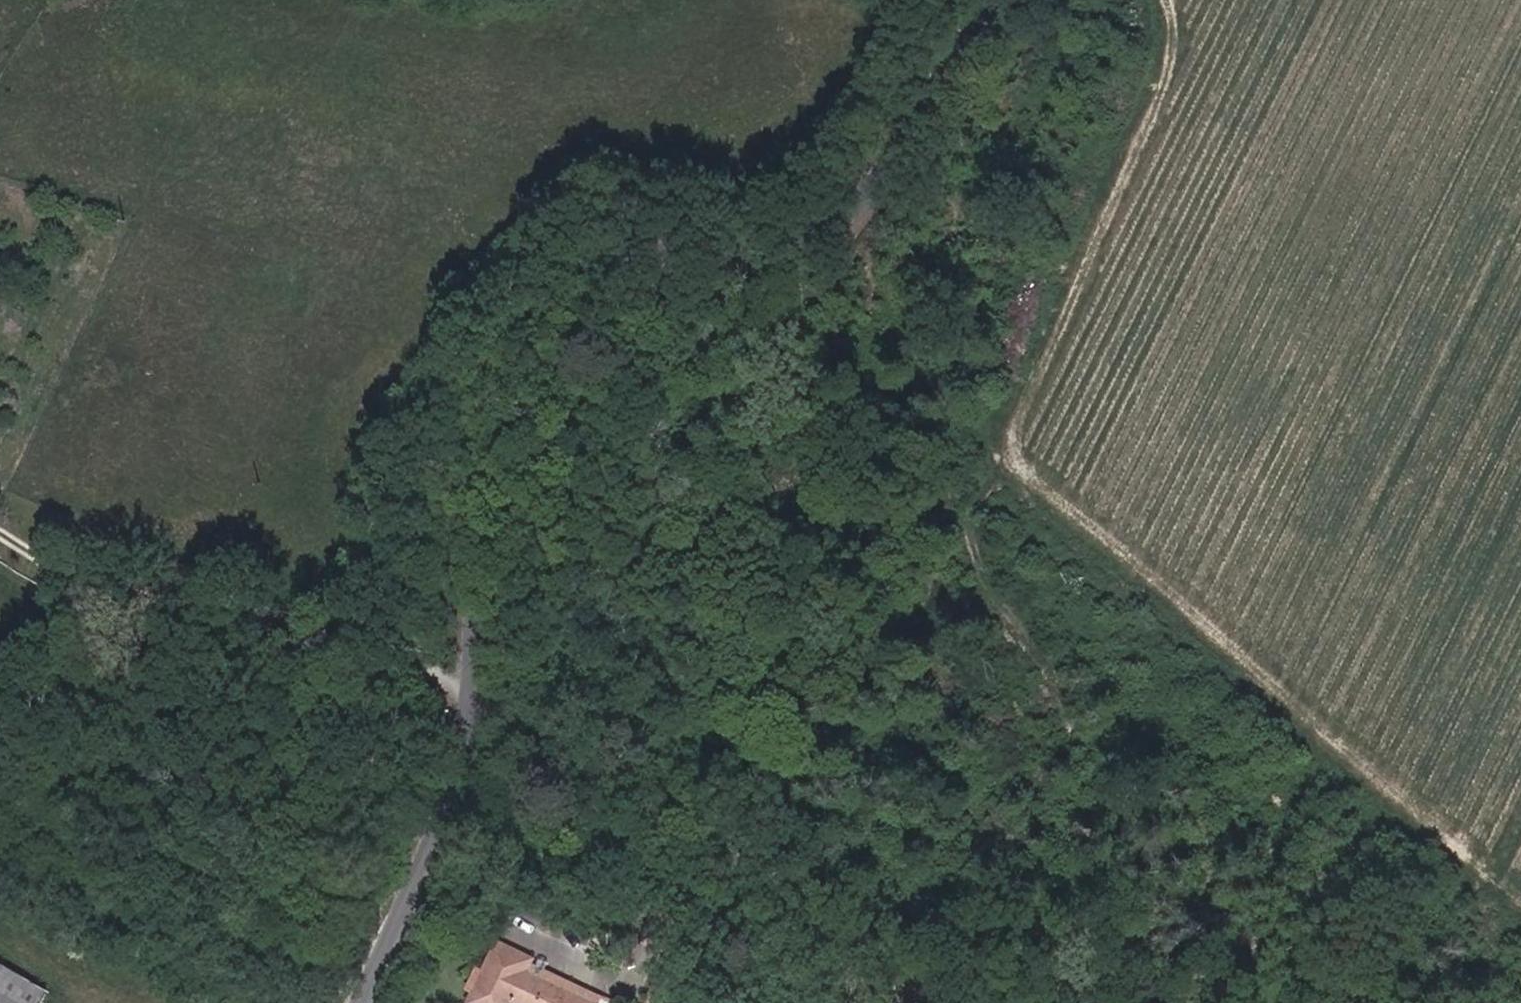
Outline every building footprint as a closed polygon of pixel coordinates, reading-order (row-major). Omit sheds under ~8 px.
[(538,973),(528,969),(533,957),(493,940),(487,952),(470,987),(463,1002),(464,1002),(603,1002),(538,973)] [(58,986),(0,953),(0,1002),(48,1002),(58,986)]
